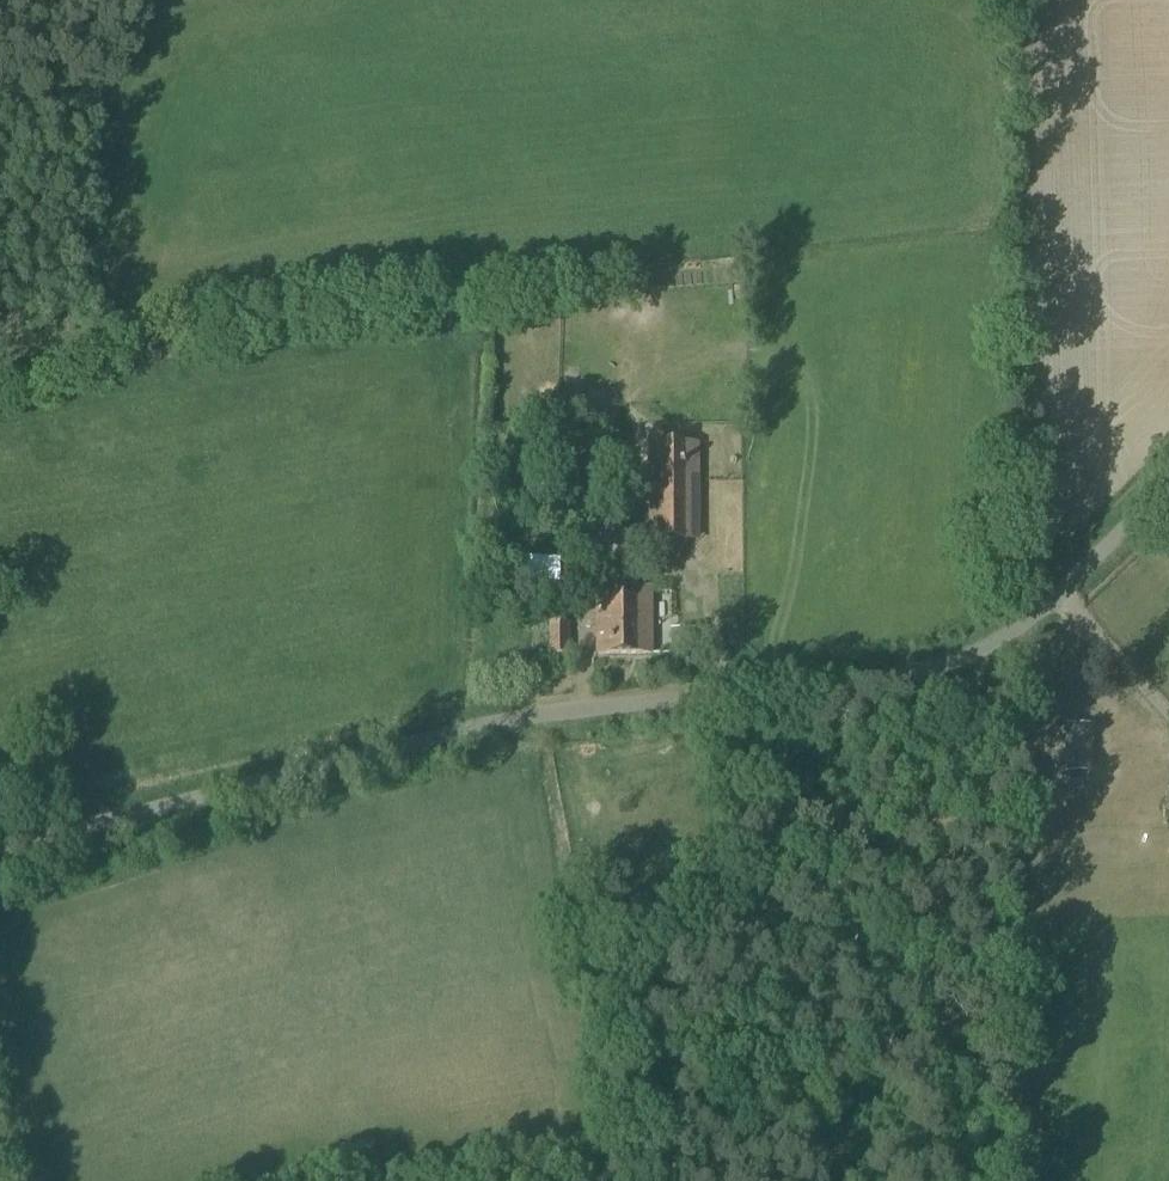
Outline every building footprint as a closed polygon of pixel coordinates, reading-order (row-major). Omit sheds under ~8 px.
[(649,544),(701,542),(699,445),(648,446),(649,544)] [(652,601),(652,599),(653,588),(631,588),(631,601),(597,601),(597,656),(652,656),(652,601)] [(551,655),(570,655),(569,622),(550,623),(551,655)] [(692,630),(670,630),(670,653),(692,653),(692,630)]
